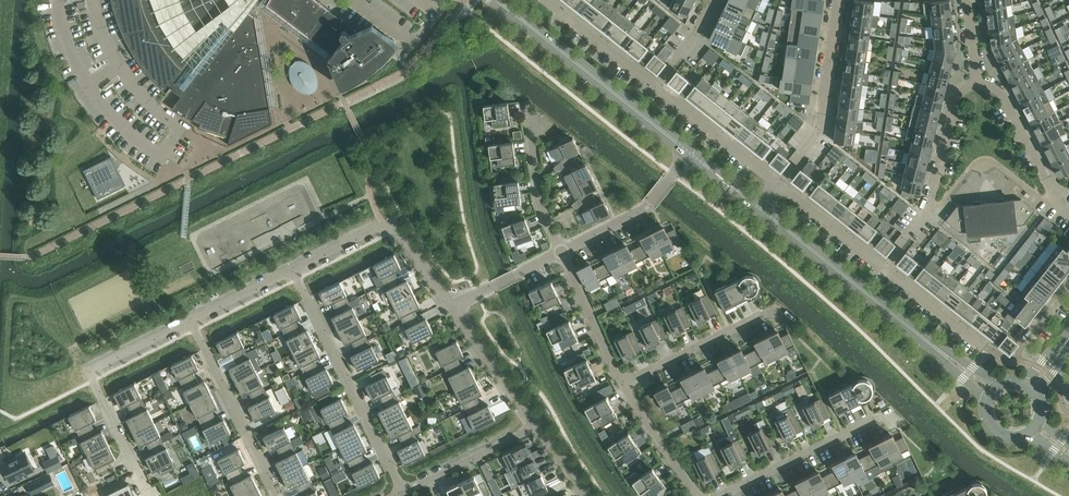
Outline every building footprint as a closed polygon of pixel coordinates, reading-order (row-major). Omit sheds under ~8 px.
[(171,87),(176,92),(181,96),(182,95),(211,57),(247,11),(241,5),(240,4),(237,0),(236,0),(112,0),(113,6),(113,7),(114,7),(119,23),(119,24),(126,40),(126,41),(127,40),(135,55),(135,56),(145,70),(146,71),(155,82),(158,84),(166,93),(171,87)] [(267,4),(267,5),(267,6),(268,6),(268,5),(277,13),(278,14),(278,13),(288,21),(289,21),(298,28),(298,29),(299,29),(309,36),(308,37),(309,37),(310,37),(319,44),(319,45),(320,45),(330,52),(329,53),(330,53),(331,53),(332,54),(363,77),(364,77),(368,74),(372,71),(376,67),(377,67),(381,63),(385,60),(388,56),(389,55),(357,31),(330,10),(329,9),(329,10),(319,2),(320,2),(319,1),(319,2),(317,0),(270,0),(268,4),(267,4)] [(583,13),(593,0),(567,0),(583,13)] [(583,13),(592,20),(607,2),(605,0),(593,0),(583,13)] [(681,0),(674,0),(670,8),(687,16),(692,5),(681,0)] [(725,7),(752,20),(757,10),(737,0),(729,0),(725,7)] [(757,10),(762,0),(737,0),(757,10)] [(792,8),(822,12),(824,0),(793,0),(792,8)] [(853,12),(872,15),(874,3),(855,0),(853,12)] [(930,2),(923,2),(925,15),(931,15),(951,13),(950,0),(930,2)] [(987,8),(1006,6),(1005,0),(986,0),(987,8)] [(1032,4),(1035,10),(1041,8),(1038,1),(1032,4)] [(607,2),(592,20),(601,27),(616,9),(607,2)] [(651,10),(657,14),(661,9),(655,5),(651,10)] [(1006,6),(987,8),(988,20),(1008,17),(1006,6)] [(1045,8),(1048,15),(1053,12),(1050,6),(1045,8)] [(725,7),(720,18),(747,31),(752,20),(725,7)] [(792,8),(791,20),(820,24),(822,12),(792,8)] [(1041,8),(1035,10),(1038,16),(1044,14),(1041,8)] [(616,9),(601,27),(611,35),(625,16),(616,9)] [(661,9),(657,14),(663,19),(667,14),(661,9)] [(182,96),(172,109),(192,119),(206,100),(212,104),(240,112),(271,107),(270,107),(268,95),(269,95),(269,94),(268,94),(266,82),(267,82),(266,81),(264,69),(265,69),(264,68),(262,58),(262,56),(262,55),(260,43),(260,42),(258,30),(258,29),(256,17),(256,16),(255,16),(248,12),(248,11),(247,11),(211,57),(182,95),(181,96),(182,96)] [(853,12),(851,24),(871,27),(872,15),(853,12)] [(1053,12),(1048,15),(1051,21),(1056,18),(1053,12)] [(931,15),(933,26),(952,24),(951,13),(931,15)] [(625,16),(611,35),(620,42),(635,24),(625,16)] [(663,26),(673,34),(680,25),(670,17),(663,26)] [(1008,17),(988,20),(990,32),(1009,29),(1008,17)] [(720,18),(715,28),(742,42),(747,31),(720,18)] [(1045,18),(1040,20),(1043,27),(1049,24),(1045,18)] [(791,20),(789,31),(818,36),(820,24),(791,20)] [(635,24),(620,42),(629,50),(644,31),(635,24)] [(851,24),(850,35),(869,38),(871,27),(851,24)] [(952,24),(933,26),(934,38),(953,36),(952,24)] [(1055,29),(1058,36),(1063,33),(1060,27),(1055,29)] [(742,42),(715,28),(709,40),(726,48),(726,47),(736,53),(742,42)] [(1009,29),(990,32),(991,43),(1011,41),(1017,39),(1016,28),(1009,29)] [(1045,31),(1048,37),(1053,35),(1050,28),(1045,31)] [(644,31),(629,50),(638,57),(646,47),(647,47),(654,39),(644,31)] [(789,31),(787,43),(817,47),(818,36),(789,31)] [(1063,33),(1058,36),(1061,42),(1066,40),(1063,33)] [(850,35),(848,47),(867,50),(869,38),(850,35)] [(1053,35),(1048,37),(1051,44),(1056,41),(1053,35)] [(953,36),(934,38),(935,50),(955,48),(953,36)] [(1011,41),(991,43),(992,47),(999,60),(1016,51),(1011,41)] [(787,43),(785,55),(815,59),(817,47),(787,43)] [(646,47),(638,57),(657,72),(665,62),(647,47),(646,47)] [(848,47),(846,59),(866,62),(867,50),(848,47)] [(710,48),(702,57),(712,65),(720,56),(710,48)] [(935,50),(932,61),(951,66),(955,51),(955,48),(935,50)] [(1054,50),(1057,57),(1062,54),(1059,48),(1054,50)] [(1016,51),(999,60),(1004,71),(1025,60),(1027,59),(1022,49),(1016,51)] [(1062,54),(1057,57),(1060,63),(1065,61),(1062,54)] [(785,55),(784,66),(813,71),(815,59),(785,55)] [(719,64),(725,68),(729,63),(723,59),(719,64)] [(846,59),(844,71),(864,73),(866,62),(846,59)] [(1025,60),(1004,71),(1010,81),(1033,69),(1027,59),(1025,60)] [(932,61),(929,73),(948,77),(951,66),(932,61)] [(729,63),(725,68),(730,73),(735,68),(729,63)] [(293,73),(293,76),(294,79),(295,81),(297,84),(298,86),(300,88),(303,89),(305,90),(308,91),(311,90),(313,89),(314,87),(315,84),(315,81),(315,78),(314,76),(313,73),(311,71),(310,69),(308,67),(305,65),(303,64),(300,64),(297,64),(293,68),(293,71),(293,73)] [(784,66),(782,78),(812,83),(813,71),(784,66)] [(1033,69),(1010,81),(1015,92),(1033,83),(1038,80),(1033,69)] [(696,86),(695,86),(677,71),(669,81),(688,96),(696,86)] [(844,71),(843,82),(862,85),(864,73),(844,71)] [(738,79),(743,83),(747,78),(742,73),(738,79)] [(929,73),(927,84),(946,89),(948,77),(929,73)] [(696,86),(688,96),(697,103),(712,85),(702,77),(695,86),(696,86)] [(747,78),(743,83),(749,87),(753,82),(747,78)] [(812,83),(782,78),(780,90),(792,92),(791,99),(809,102),(812,83)] [(862,85),(843,82),(841,94),(860,97),(866,98),(868,86),(862,85)] [(1033,83),(1015,92),(1021,102),(1038,93),(1033,83)] [(927,84),(924,96),(943,100),(946,89),(927,84)] [(712,85),(697,103),(706,111),(721,92),(712,85)] [(756,93),(762,98),(766,93),(761,88),(756,93)] [(1044,90),(1038,93),(1021,102),(1026,113),(1049,101),(1044,90)] [(721,92),(706,111),(716,118),(730,100),(721,92)] [(766,93),(762,98),(768,102),(772,97),(766,93)] [(841,94),(839,106),(859,109),(860,97),(841,94)] [(917,94),(914,106),(940,112),(943,100),(924,96),(917,94)] [(206,100),(192,119),(200,124),(198,128),(208,131),(208,132),(225,138),(226,137),(230,138),(229,142),(228,145),(273,123),(270,108),(271,108),(271,107),(240,112),(212,104),(206,100)] [(730,100),(716,118),(725,125),(740,107),(730,100)] [(1049,101),(1026,113),(1032,123),(1055,111),(1049,101)] [(511,126),(508,103),(484,106),(485,120),(492,119),(493,127),(510,125),(511,127),(511,126)] [(775,108),(780,112),(785,107),(779,103),(775,108)] [(839,106),(838,117),(857,120),(859,109),(839,106)] [(914,106),(912,117),(937,123),(940,112),(914,106)] [(740,107),(725,125),(734,133),(749,114),(740,107)] [(785,107),(780,112),(786,117),(790,112),(785,107)] [(1055,111),(1032,123),(1037,134),(1060,122),(1055,111)] [(749,114),(734,133),(743,140),(758,122),(749,114)] [(791,127),(796,132),(804,123),(794,115),(786,124),(790,127),(791,127)] [(838,117),(836,129),(855,132),(857,120),(838,117)] [(937,123),(912,117),(909,129),(915,130),(934,135),(937,123)] [(758,122),(743,140),(753,147),(767,129),(758,122)] [(1060,122),(1037,134),(1042,144),(1060,135),(1066,132),(1060,122)] [(786,124),(780,131),(785,135),(791,127),(790,127),(786,124)] [(767,129),(753,147),(762,155),(770,145),(771,145),(777,137),(767,129)] [(855,132),(836,129),(834,141),(853,144),(855,132)] [(915,130),(912,142),(931,146),(934,135),(915,130)] [(521,131),(513,132),(515,140),(523,138),(521,131)] [(1060,135),(1042,144),(1048,155),(1065,146),(1060,135)] [(554,167),(555,170),(576,160),(573,153),(579,150),(573,138),(551,149),(552,149),(557,160),(560,159),(561,161),(554,167)] [(513,142),(489,145),(491,159),(497,158),(498,166),(516,164),(516,165),(513,142)] [(912,142),(909,153),(928,158),(931,146),(912,142)] [(776,149),(771,145),(770,145),(762,155),(781,170),(789,160),(786,157),(789,153),(779,145),(776,149)] [(833,146),(826,155),(836,163),(843,154),(833,146)] [(1048,155),(1053,165),(1068,157),(1068,153),(1065,146),(1048,155)] [(909,153),(907,164),(926,169),(928,158),(909,153)] [(113,154),(87,167),(101,196),(127,183),(113,154)] [(843,162),(849,166),(853,161),(847,157),(843,162)] [(1053,165),(1059,176),(1068,171),(1068,157),(1053,165)] [(576,160),(555,170),(557,173),(566,171),(567,173),(564,175),(565,175),(570,186),(591,175),(586,164),(580,167),(576,160)] [(853,161),(849,166),(854,171),(858,166),(853,161)] [(907,164),(904,176),(923,181),(926,169),(907,164)] [(819,184),(801,169),(793,179),(812,194),(820,184),(819,184)] [(862,177),(867,181),(871,176),(866,172),(862,177)] [(591,175),(570,186),(576,196),(575,197),(578,196),(579,198),(572,204),(573,207),(594,197),(591,189),(597,186),(591,175)] [(820,184),(812,194),(821,201),(835,183),(826,175),(819,184),(820,184)] [(871,176),(867,181),(873,186),(877,181),(871,176)] [(923,181),(904,176),(901,188),(903,188),(901,195),(912,197),(914,191),(920,193),(923,181)] [(519,180),(494,184),(496,198),(495,199),(495,201),(494,202),(494,204),(495,206),(496,208),(496,209),(498,211),(505,210),(505,211),(516,209),(515,204),(521,203),(521,204),(522,204),(519,180)] [(835,183),(821,201),(830,209),(845,190),(835,183)] [(880,191),(886,196),(890,191),(884,186),(880,191)] [(845,190),(830,209),(839,216),(854,198),(845,190)] [(890,191),(886,196),(891,200),(895,195),(890,191)] [(594,197),(573,207),(575,210),(585,208),(586,210),(583,212),(584,212),(589,222),(588,223),(610,213),(604,201),(598,204),(594,197)] [(854,198),(839,216),(849,223),(863,205),(854,198)] [(892,207),(902,215),(909,206),(899,198),(892,207)] [(957,207),(956,207),(945,221),(960,232),(968,231),(968,235),(1016,230),(1016,226),(1024,225),(1035,210),(1021,199),(1004,201),(1003,198),(997,199),(998,202),(980,204),(980,201),(974,202),(974,205),(957,207)] [(863,205),(849,223),(858,231),(873,212),(863,205)] [(873,212),(858,231),(867,238),(875,228),(876,228),(882,220),(873,212)] [(526,218),(502,226),(507,239),(513,237),(517,245),(533,239),(533,241),(534,240),(526,218)] [(1046,235),(1054,225),(1044,218),(1037,228),(1046,235)] [(664,226),(653,232),(663,253),(673,248),(674,248),(673,245),(681,241),(674,229),(667,232),(664,226)] [(875,228),(867,238),(886,253),(894,243),(876,228),(875,228)] [(938,229),(931,239),(941,247),(948,237),(938,229)] [(1034,231),(1029,237),(1034,241),(1039,235),(1034,231)] [(644,244),(637,247),(645,263),(645,262),(644,259),(650,256),(652,259),(653,259),(652,258),(663,253),(653,232),(641,237),(644,244)] [(1034,241),(1029,237),(1025,242),(1030,246),(1034,241)] [(948,245),(954,250),(958,245),(952,240),(948,245)] [(1051,254),(1068,268),(1068,253),(1067,251),(1059,244),(1051,254)] [(627,245),(616,250),(626,271),(637,266),(637,267),(638,266),(636,263),(643,260),(644,263),(645,263),(637,247),(630,251),(627,245)] [(958,245),(954,250),(959,254),(963,249),(958,245)] [(608,262),(600,265),(608,281),(607,278),(614,274),(615,277),(616,277),(615,276),(626,271),(616,250),(604,256),(608,262)] [(1019,250),(1015,255),(1020,260),(1024,254),(1019,250)] [(925,267),(924,267),(906,252),(898,262),(917,277),(925,267)] [(988,254),(983,259),(997,270),(1001,265),(988,254)] [(1044,263),(1062,278),(1068,269),(1068,268),(1051,254),(1044,263)] [(386,259),(374,265),(381,279),(384,284),(398,277),(395,272),(401,269),(394,255),(388,258),(388,256),(385,258),(386,259)] [(967,260),(972,264),(976,259),(971,255),(967,260)] [(1020,260),(1015,255),(1010,261),(1015,265),(1020,260)] [(925,267),(917,277),(926,285),(941,266),(931,258),(924,267),(925,267)] [(976,259),(972,264),(978,269),(982,264),(976,259)] [(590,263),(586,265),(578,269),(589,290),(590,290),(589,289),(600,284),(600,285),(601,285),(599,281),(606,278),(608,281),(600,265),(593,269),(590,263)] [(1044,263),(1036,273),(1055,287),(1062,278),(1044,263)] [(941,266),(926,285),(935,292),(950,274),(941,266)] [(1004,268),(1000,274),(1005,278),(1009,272),(1004,268)] [(995,274),(989,270),(985,275),(991,279),(995,274)] [(695,272),(689,275),(692,281),(698,278),(695,272)] [(1036,273),(1029,282),(1047,297),(1055,287),(1036,273)] [(950,274),(935,292),(944,299),(959,281),(950,274)] [(1005,278),(1000,274),(995,280),(1001,284),(1005,278)] [(744,275),(738,279),(748,300),(755,297),(754,294),(755,293),(756,292),(757,292),(757,291),(758,290),(758,288),(759,287),(759,286),(759,285),(759,284),(759,283),(759,282),(758,281),(758,280),(757,278),(756,278),(756,277),(754,276),(752,275),(751,275),(750,275),(749,275),(747,275),(745,275),(744,276),(744,275)] [(398,277),(384,284),(387,290),(386,290),(387,292),(382,294),(387,304),(392,302),(393,304),(414,294),(407,280),(401,283),(398,277)] [(738,279),(727,284),(737,306),(748,300),(738,279)] [(552,281),(529,292),(535,304),(541,301),(545,309),(560,303),(560,304),(562,303),(552,281)] [(959,281),(944,299),(954,307),(968,288),(959,281)] [(326,289),(319,292),(326,306),(332,303),(335,309),(350,302),(347,296),(340,282),(328,288),(327,286),(325,288),(326,289)] [(1021,292),(1029,298),(1030,298),(1040,306),(1047,297),(1029,282),(1021,292)] [(987,283),(983,288),(989,293),(993,288),(987,283)] [(727,284),(715,290),(725,312),(737,306),(727,284)] [(968,288),(954,307),(963,314),(978,296),(968,288)] [(656,291),(647,296),(650,301),(659,297),(656,291)] [(996,299),(1002,303),(1006,298),(1000,293),(996,299)] [(414,294),(393,304),(400,318),(400,317),(403,323),(417,316),(415,310),(421,307),(414,294)] [(707,294),(706,294),(688,303),(699,325),(707,321),(706,318),(716,313),(707,294)] [(978,296),(963,314),(972,321),(987,303),(978,296)] [(605,304),(608,310),(620,305),(616,298),(605,304)] [(1006,298),(1002,303),(1007,307),(1011,302),(1006,298)] [(1015,317),(1016,318),(1025,325),(1040,306),(1030,298),(1029,298),(1015,317)] [(332,317),(333,320),(339,331),(359,321),(353,307),(352,307),(350,302),(335,309),(338,314),(332,317)] [(987,303),(972,321),(981,329),(996,310),(987,303)] [(286,308),(274,314),(281,328),(284,334),(299,327),(296,321),(302,318),(295,304),(289,307),(288,306),(286,307),(286,308)] [(629,305),(624,307),(626,313),(632,310),(629,305)] [(692,325),(682,306),(664,315),(674,337),(682,333),(681,330),(692,325)] [(996,310),(981,329),(991,336),(999,326),(1006,318),(996,310)] [(1009,312),(1005,317),(1012,323),(1016,318),(1015,317),(1009,312)] [(566,313),(558,316),(561,322),(568,319),(566,313)] [(417,316),(403,323),(406,329),(413,343),(433,333),(426,319),(420,322),(417,316)] [(667,337),(658,319),(639,328),(650,349),(658,345),(656,342),(667,337)] [(569,320),(547,331),(553,343),(556,351),(562,349),(563,348),(577,342),(578,343),(579,342),(569,320)] [(359,321),(339,331),(345,345),(351,342),(354,347),(369,340),(366,335),(366,334),(359,321)] [(388,322),(383,324),(386,331),(392,329),(388,322)] [(999,326),(991,336),(1009,351),(1018,341),(999,326)] [(299,327),(284,334),(287,340),(294,353),(314,343),(308,329),(302,332),(299,327)] [(642,349),(633,331),(614,340),(625,361),(633,358),(632,355),(642,349)] [(778,331),(767,336),(777,357),(788,352),(788,353),(789,352),(787,349),(795,345),(789,333),(781,337),(778,331)] [(223,340),(217,343),(224,357),(230,354),(233,360),(247,352),(244,347),(245,347),(238,332),(225,339),(225,337),(222,338),(223,340)] [(759,348),(751,352),(759,367),(758,364),(765,360),(766,363),(767,363),(777,357),(767,336),(755,342),(759,348)] [(261,337),(256,339),(259,345),(264,343),(261,337)] [(351,356),(352,359),(358,370),(379,360),(372,346),(369,340),(354,347),(357,353),(351,356)] [(443,365),(446,371),(461,364),(458,358),(464,355),(457,341),(436,351),(443,365)] [(314,343),(294,353),(300,367),(301,367),(303,373),(318,365),(315,360),(321,357),(314,343)] [(235,365),(229,368),(236,382),(257,372),(262,370),(256,358),(260,356),(256,348),(247,352),(233,360),(235,365)] [(403,348),(397,351),(400,357),(406,354),(403,348)] [(741,349),(730,355),(740,376),(751,370),(751,371),(759,367),(751,352),(744,355),(741,349)] [(394,351),(386,354),(390,362),(397,358),(394,351)] [(584,353),(577,356),(580,361),(587,358),(584,353)] [(184,359),(172,365),(179,379),(182,385),(196,378),(193,372),(199,369),(192,355),(186,358),(186,357),(183,358),(184,359)] [(722,366),(715,370),(722,385),(723,385),(721,382),(728,379),(730,382),(730,381),(740,376),(730,355),(719,360),(722,366)] [(587,360),(565,370),(570,382),(576,380),(580,388),(595,381),(596,382),(597,381),(587,360)] [(461,364),(446,371),(449,377),(455,390),(476,380),(469,366),(463,369),(461,364)] [(318,365),(303,373),(306,378),(313,392),(316,398),(331,391),(331,390),(330,391),(327,385),(334,382),(327,368),(321,371),(318,365)] [(704,367),(693,373),(704,394),(714,389),(715,389),(713,386),(720,382),(722,386),(722,385),(715,370),(707,374),(704,367)] [(789,373),(786,374),(789,380),(797,377),(795,374),(796,373),(794,368),(788,371),(789,373)] [(257,372),(236,382),(243,396),(249,393),(252,398),(266,391),(263,385),(264,385),(257,372)] [(288,373),(282,376),(285,381),(291,378),(288,373)] [(425,373),(419,376),(422,382),(428,379),(425,373)] [(685,385),(678,388),(685,404),(686,403),(684,400),(691,397),(693,400),(693,399),(704,394),(693,373),(682,378),(685,385)] [(416,374),(408,378),(412,387),(420,383),(416,374)] [(366,386),(372,397),(373,400),(379,397),(382,403),(396,396),(393,390),(394,390),(387,376),(366,386)] [(196,378),(182,385),(185,391),(184,391),(191,404),(212,394),(205,380),(199,383),(196,378)] [(858,380),(852,383),(862,404),(869,401),(868,398),(869,397),(870,396),(871,395),(872,394),(872,393),(873,391),(873,390),(873,389),(873,388),(873,387),(872,385),(872,384),(871,382),(870,382),(869,381),(868,380),(866,379),(865,379),(863,379),(861,379),(860,379),(858,380)] [(476,380),(455,390),(462,404),(465,410),(480,402),(477,397),(483,394),(476,380)] [(121,391),(114,394),(121,408),(127,405),(130,411),(145,403),(142,398),(142,397),(135,383),(123,389),(122,388),(120,389),(121,391)] [(166,383),(160,386),(163,392),(169,389),(166,383)] [(852,383),(841,388),(851,410),(862,404),(852,383)] [(421,384),(415,387),(417,392),(424,389),(421,384)] [(792,384),(782,389),(783,390),(785,395),(795,390),(792,384)] [(610,385),(602,389),(606,395),(613,391),(610,385)] [(668,386),(664,387),(656,391),(667,413),(667,412),(677,407),(678,407),(677,404),(684,401),(685,404),(678,388),(671,392),(668,386)] [(283,387),(275,391),(282,404),(290,401),(283,387)] [(841,388),(829,394),(839,416),(851,410),(841,388)] [(602,389),(590,394),(594,402),(606,395),(602,389)] [(782,389),(772,393),(776,400),(785,395),(783,390),(782,389)] [(171,390),(164,394),(167,399),(173,396),(171,390)] [(756,390),(750,393),(753,399),(758,396),(756,390)] [(249,407),(250,409),(256,421),(276,411),(269,397),(266,391),(252,398),(255,404),(249,407)] [(212,394),(191,404),(198,418),(201,424),(215,416),(213,411),(219,408),(212,394)] [(301,395),(294,399),(299,408),(306,405),(301,395)] [(379,411),(380,414),(385,425),(406,415),(399,401),(396,396),(382,403),(385,408),(379,411)] [(740,396),(731,401),(734,408),(744,403),(740,396)] [(607,397),(585,409),(592,421),(598,418),(602,425),(617,417),(617,418),(618,418),(607,397)] [(328,422),(331,428),(345,421),(343,415),(349,412),(342,398),(321,408),(328,422)] [(821,398),(820,398),(802,407),(813,429),(821,425),(820,422),(830,417),(821,398)] [(761,399),(755,402),(758,408),(764,405),(761,399)] [(292,401),(285,404),(288,411),(296,408),(292,401)] [(480,402),(465,410),(468,415),(475,429),(487,423),(487,425),(490,424),(489,422),(495,419),(489,405),(483,408),(480,402)] [(755,402),(748,405),(751,411),(758,408),(755,402)] [(127,419),(128,422),(134,433),(154,423),(148,409),(147,409),(145,403),(130,411),(133,416),(127,419)] [(730,403),(723,407),(726,412),(732,409),(730,403)] [(81,410),(69,416),(76,430),(79,436),(94,429),(91,423),(97,420),(90,406),(84,409),(83,408),(81,409),(81,410)] [(540,412),(544,417),(549,413),(546,408),(540,412)] [(444,411),(438,414),(441,419),(447,416),(444,411)] [(803,430),(794,412),(775,421),(786,442),(794,438),(792,435),(803,430)] [(734,413),(728,416),(730,422),(737,418),(734,413)] [(406,415),(385,425),(392,439),(398,436),(401,441),(415,434),(416,434),(422,431),(419,426),(413,428),(406,415)] [(215,416),(201,424),(204,429),(203,429),(210,443),(231,433),(224,419),(218,422),(215,416)] [(701,416),(693,420),(697,426),(705,423),(701,416)] [(682,425),(685,432),(697,426),(693,420),(682,425)] [(345,421),(331,428),(334,434),(333,434),(340,448),(361,437),(354,424),(348,427),(345,421)] [(775,444),(766,425),(760,428),(757,422),(745,428),(748,434),(758,456),(766,452),(765,449),(775,444)] [(154,423),(134,433),(141,447),(147,444),(149,449),(164,442),(161,436),(154,423)] [(264,437),(269,448),(270,451),(276,448),(279,454),(294,446),(291,441),(284,427),(264,437)] [(94,429),(79,436),(82,441),(82,442),(89,455),(109,445),(103,431),(97,434),(94,429)] [(629,433),(608,446),(616,458),(621,454),(626,462),(641,452),(641,453),(642,453),(629,433)] [(398,450),(399,453),(405,464),(411,461),(412,462),(414,461),(413,460),(426,454),(419,440),(418,440),(416,434),(415,434),(401,441),(404,447),(398,450)] [(892,434),(881,440),(892,461),(902,456),(903,456),(902,453),(909,449),(903,437),(896,441),(892,434)] [(748,457),(739,439),(733,442),(730,436),(718,442),(721,448),(720,448),(731,469),(739,465),(738,463),(748,457)] [(361,437),(340,448),(347,461),(350,467),(365,460),(362,454),(368,451),(361,437)] [(609,437),(603,440),(606,446),(612,443),(609,437)] [(312,439),(306,442),(309,447),(315,445),(312,439)] [(873,452),(866,455),(874,471),(872,467),(879,464),(881,467),(881,466),(892,461),(881,440),(870,445),(873,452)] [(146,458),(147,461),(153,472),(159,469),(162,475),(176,468),(173,462),(174,462),(167,448),(164,442),(149,449),(152,455),(146,458)] [(525,444),(503,455),(510,471),(533,459),(525,444)] [(109,445),(89,455),(95,469),(96,469),(99,475),(113,468),(110,462),(116,459),(109,445)] [(276,462),(277,465),(283,476),(304,466),(309,463),(302,450),(297,452),(294,446),(279,454),(282,459),(276,462)] [(226,473),(228,479),(243,472),(240,466),(246,463),(239,449),(218,459),(225,473),(226,473)] [(721,471),(712,452),(693,461),(704,483),(712,479),(710,476),(721,471)] [(25,453),(2,464),(10,482),(34,470),(25,453)] [(856,453),(845,458),(855,479),(866,474),(866,475),(866,474),(865,471),(872,468),(873,471),(874,471),(866,455),(859,459),(856,453)] [(836,470),(829,474),(837,489),(836,486),(843,482),(844,485),(845,485),(844,484),(855,479),(845,458),(833,464),(836,470)] [(533,459),(510,471),(518,486),(541,474),(533,459)] [(365,460),(350,467),(353,472),(360,487),(372,481),(372,482),(375,481),(374,479),(380,476),(373,462),(367,465),(365,460)] [(194,462),(188,465),(192,474),(195,479),(201,476),(194,462)] [(212,464),(202,469),(208,480),(210,485),(219,481),(217,476),(212,464)] [(335,465),(329,468),(332,474),(339,471),(336,464),(335,465)] [(304,466),(283,476),(290,490),(296,487),(298,492),(313,485),(310,479),(304,466)] [(326,466),(319,470),(324,478),(330,475),(326,466)] [(633,482),(641,494),(646,490),(651,495),(653,495),(665,487),(666,488),(667,487),(653,468),(633,482)] [(636,471),(630,475),(634,480),(639,477),(636,471)] [(808,476),(817,495),(821,495),(829,492),(829,493),(830,493),(828,490),(835,486),(837,489),(829,474),(822,477),(819,471),(808,476)] [(228,479),(231,485),(236,495),(243,495),(258,488),(252,474),(246,477),(243,472),(228,479)] [(518,486),(523,495),(537,495),(548,490),(541,474),(518,486)] [(50,475),(28,485),(33,495),(54,484),(50,475)] [(461,483),(467,495),(487,495),(491,494),(484,480),(478,483),(474,476),(471,478),(470,477),(467,479),(468,479),(461,483)] [(792,492),(794,495),(817,495),(808,476),(797,482),(800,488),(792,492)] [(966,487),(971,495),(987,495),(987,493),(987,491),(987,490),(987,489),(986,488),(986,487),(985,486),(984,485),(982,484),(980,483),(978,483),(977,482),(976,483),(975,483),(973,483),(973,484),(973,483),(966,487)] [(104,495),(135,495),(128,483),(104,495)] [(461,483),(455,486),(454,485),(451,487),(452,488),(447,490),(450,495),(467,495),(461,483)] [(217,485),(211,488),(213,494),(218,491),(219,488),(217,485)] [(316,491),(313,485),(298,492),(300,495),(319,495),(316,491)] [(492,489),(496,495),(498,495),(503,494),(499,486),(492,489)] [(955,492),(957,495),(971,495),(966,487),(955,492)]
